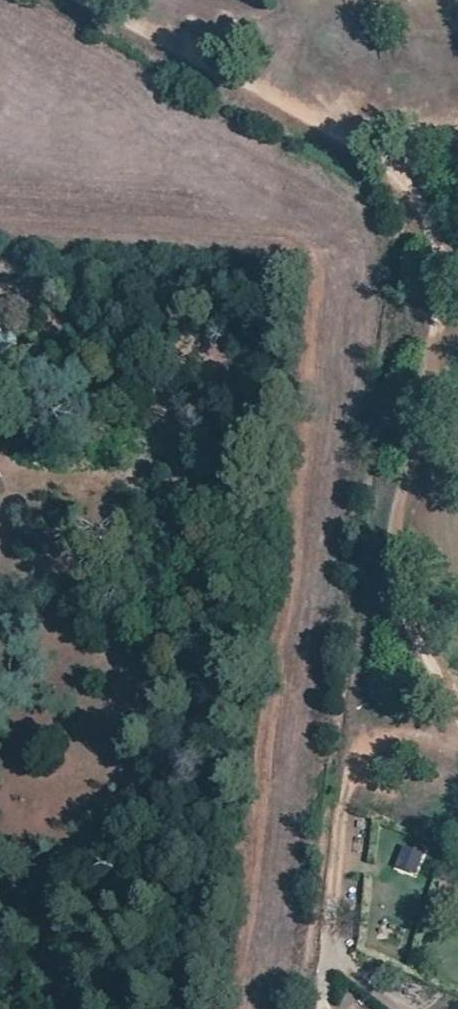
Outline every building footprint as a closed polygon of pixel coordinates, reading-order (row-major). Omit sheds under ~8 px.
[(393,867),(416,875),(424,852),(401,844),(393,867)]
